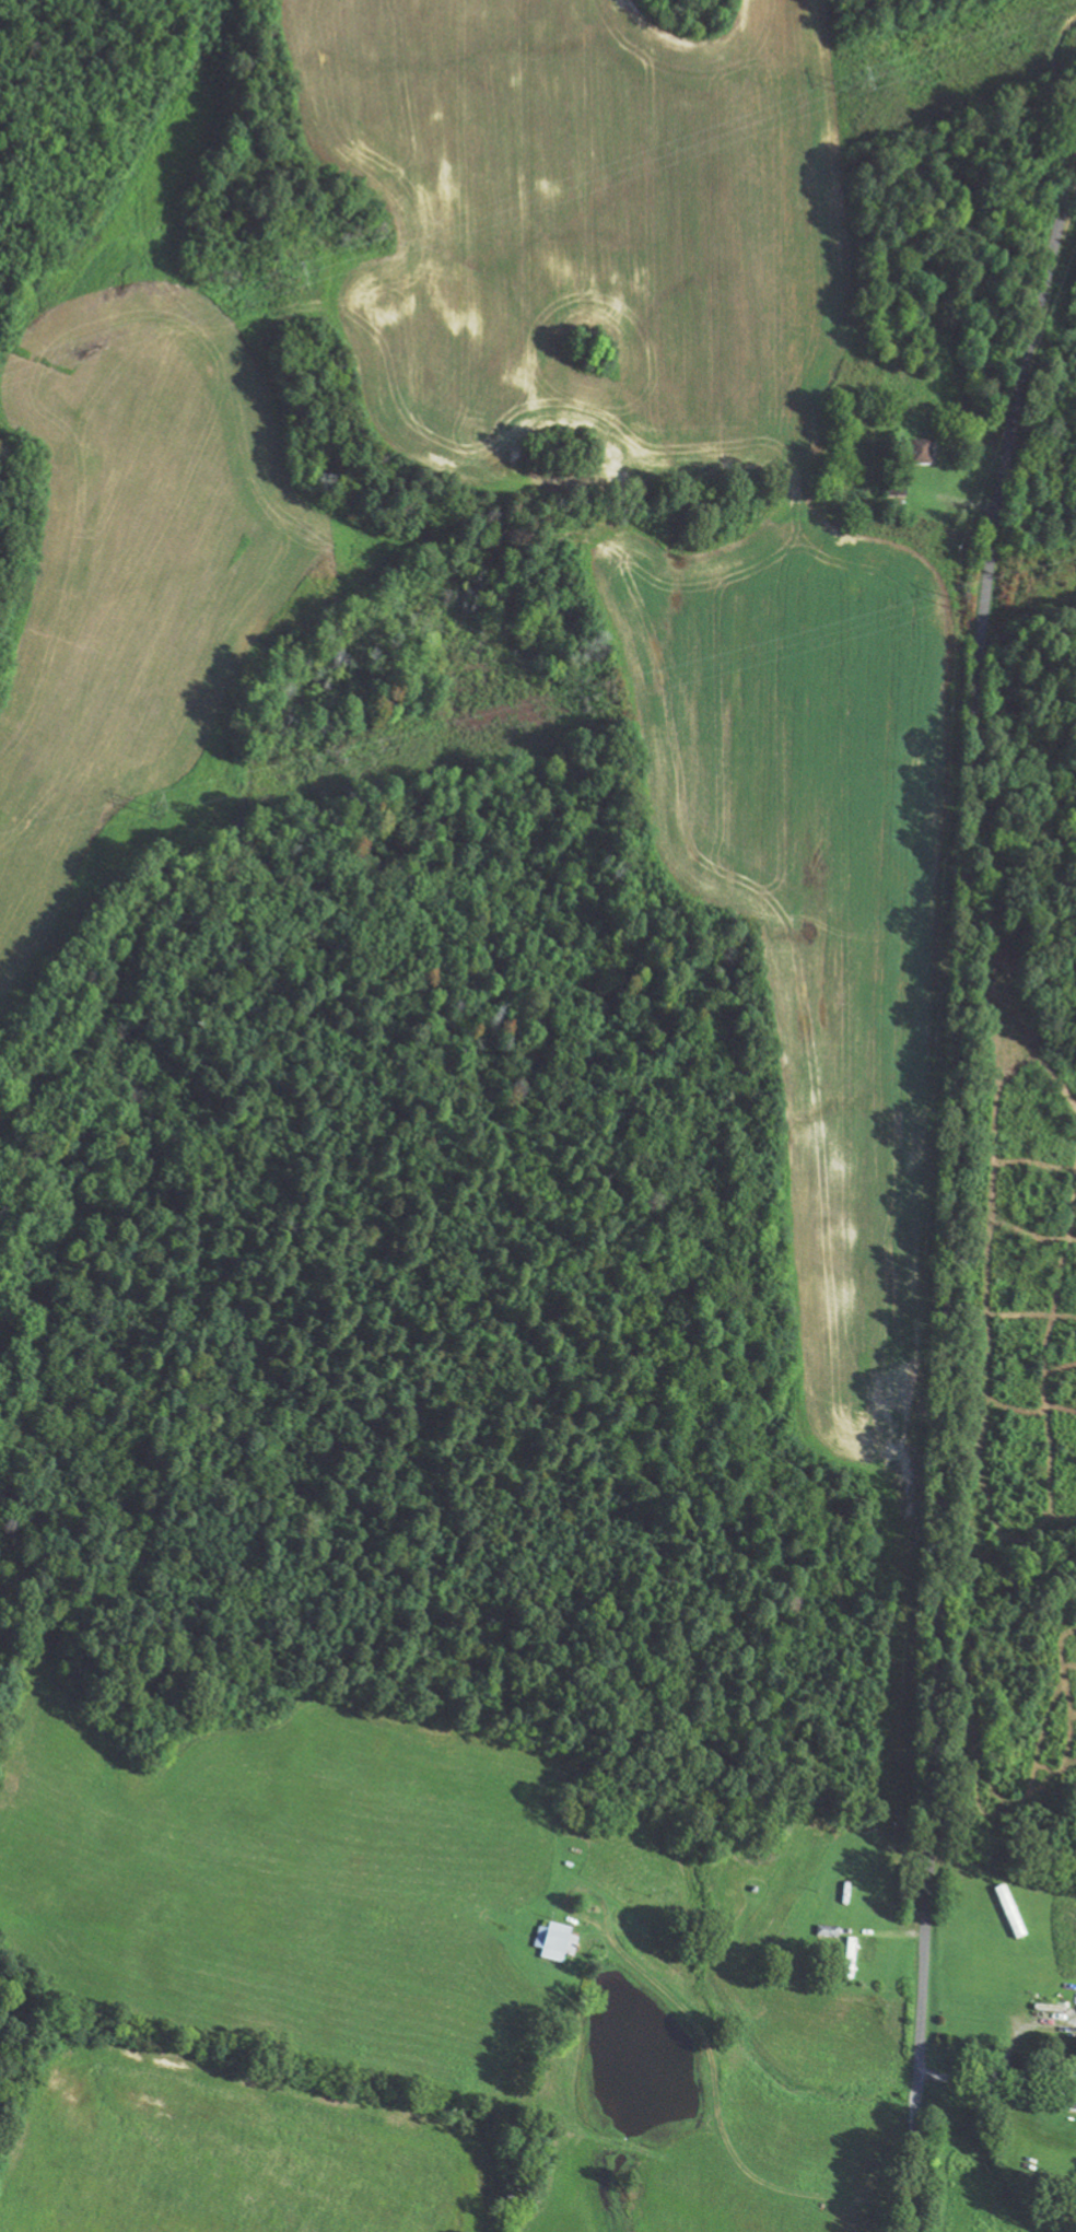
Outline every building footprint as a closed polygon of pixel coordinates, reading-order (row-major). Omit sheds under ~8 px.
[(930,469),(930,445),(909,445),(909,469),(930,469)] [(537,1930),(532,1951),(540,1952),(538,1962),(561,1967),(563,1958),(571,1960),(576,1940),(567,1939),(569,1930),(547,1925),(546,1932),(537,1930)] [(836,1931),(816,1929),(815,1937),(835,1939),(836,1931)] [(853,1980),(853,1941),(844,1941),(844,1980),(853,1980)]
